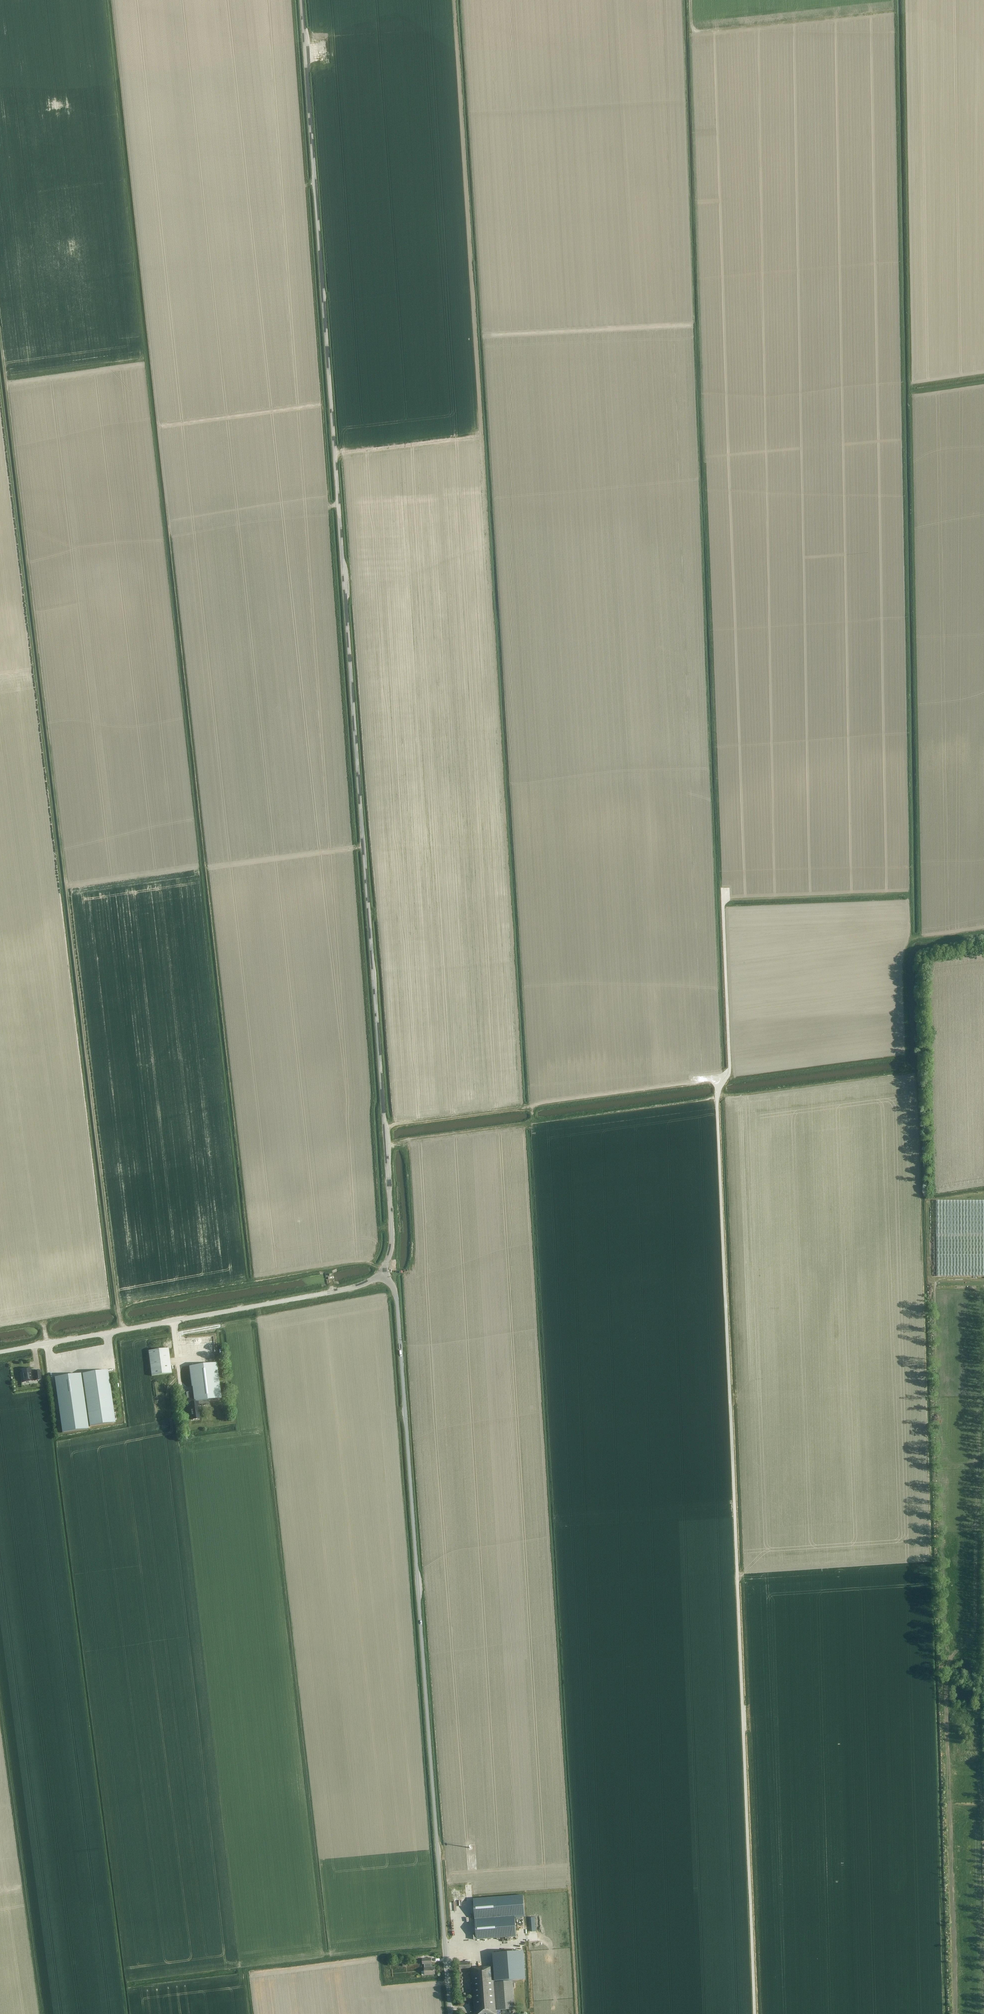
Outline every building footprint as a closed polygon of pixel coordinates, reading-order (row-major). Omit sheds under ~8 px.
[(936,1201),(937,1276),(983,1276),(983,1201),(936,1201)] [(169,1348),(149,1351),(152,1376),(172,1373),(169,1348)] [(198,1403),(198,1406),(209,1405),(209,1400),(220,1398),(216,1363),(190,1366),(193,1391),(186,1392),(188,1405),(191,1404),(198,1403)] [(34,1374),(32,1374),(31,1368),(22,1369),(22,1372),(21,1373),(22,1382),(33,1381),(32,1377),(35,1377),(35,1381),(41,1380),(40,1370),(34,1371),(34,1374)] [(81,1374),(55,1378),(60,1413),(55,1414),(56,1423),(61,1422),(62,1432),(88,1428),(84,1399),(86,1399),(90,1426),(115,1423),(108,1370),(83,1374),(85,1388),(83,1388),(81,1374)] [(200,1419),(198,1406),(198,1403),(191,1404),(192,1420),(200,1419)] [(523,1895),(473,1899),(476,1939),(516,1936),(515,1917),(525,1916),(523,1895)] [(471,1968),(474,2013),(475,2013),(497,2013),(497,2010),(515,2009),(513,1981),(495,1982),(495,1981),(524,1979),(522,1952),(507,1953),(493,1954),(493,1955),(494,1955),(494,1963),(494,1966),(495,1977),(494,1977),(493,1966),(471,1968)] [(432,1963),(431,1958),(422,1959),(423,1964),(424,1964),(424,1968),(424,1971),(422,1971),(422,1975),(435,1974),(434,1967),(431,1967),(431,1963),(432,1963)] [(465,1969),(466,1970),(469,1970),(468,1968),(471,1968),(470,1962),(458,1963),(459,1969),(465,1969)]
